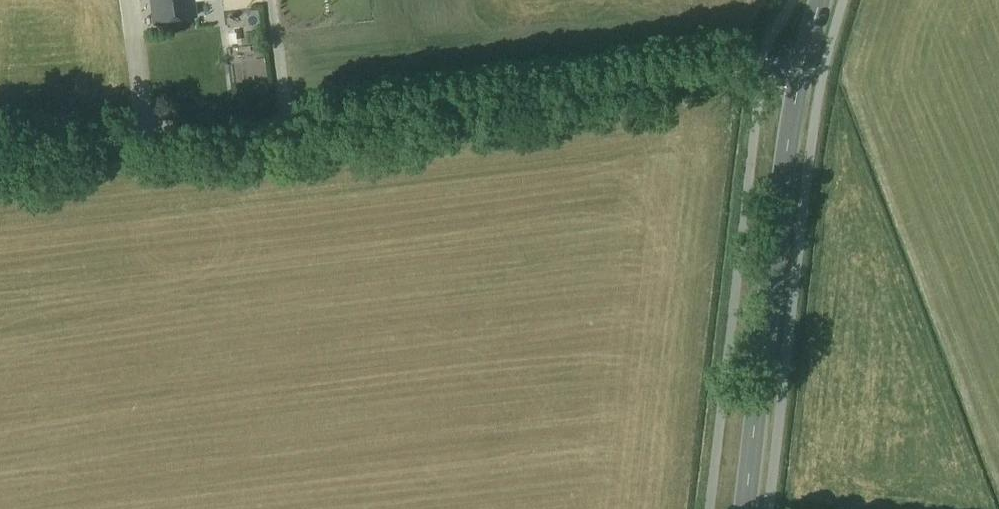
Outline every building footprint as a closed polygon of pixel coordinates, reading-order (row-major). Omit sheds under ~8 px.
[(210,0),(150,0),(153,23),(195,18),(193,2),(210,0)]
